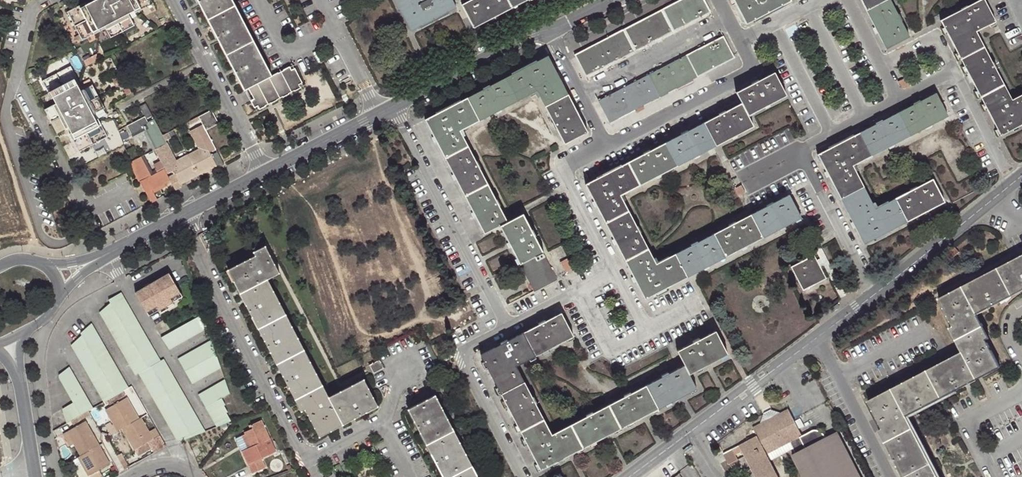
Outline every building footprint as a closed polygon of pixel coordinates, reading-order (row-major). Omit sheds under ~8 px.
[(67,13),(81,41),(100,32),(99,30),(104,27),(109,38),(133,26),(128,15),(133,12),(135,13),(152,4),(150,0),(90,0),(91,3),(85,6),(84,4),(67,13)] [(232,0),(196,0),(198,4),(207,20),(235,5),(232,0)] [(411,31),(456,8),(451,0),(395,0),(411,31)] [(461,6),(473,29),(492,19),(512,9),(507,0),(472,0),(461,6)] [(512,9),(529,0),(530,0),(507,0),(512,9)] [(575,55),(586,77),(710,12),(703,0),(680,0),(575,55)] [(735,3),(746,24),(764,14),(765,15),(771,12),(771,10),(789,0),(733,0),(735,3)] [(890,0),(862,0),(868,12),(890,0)] [(877,29),(888,49),(910,38),(890,0),(868,12),(877,29)] [(961,60),(985,48),(976,31),(995,21),(984,0),(982,0),(960,12),(941,22),(961,60)] [(217,40),(225,55),(253,41),(235,5),(207,20),(217,40)] [(722,36),(598,101),(610,122),(734,58),(722,36)] [(233,71),(244,91),(248,89),(272,77),(253,41),(225,55),(233,71)] [(981,98),(1005,86),(985,48),(961,60),(972,80),(981,98)] [(546,113),(570,100),(557,75),(548,58),(508,79),(520,102),(536,94),(546,113)] [(70,67),(42,82),(51,100),(53,99),(56,104),(45,110),(57,133),(68,128),(72,133),(70,135),(79,152),(107,137),(98,119),(96,120),(93,115),(104,109),(92,85),(80,91),(78,86),(79,85),(70,67)] [(272,77),(248,89),(254,99),(250,101),(254,108),(257,107),(260,113),(301,92),(298,86),(301,84),(294,69),(290,71),(288,68),(283,71),(283,72),(278,75),(278,74),(272,77)] [(411,69),(403,73),(406,80),(414,76),(411,69)] [(743,105),(749,117),(752,116),(787,98),(775,75),(737,95),(743,105)] [(500,112),(520,102),(508,79),(464,102),(477,125),(500,112)] [(1005,86),(981,98),(1000,135),(1021,124),(1021,94),(1012,99),(1005,86)] [(949,117),(937,94),(899,114),(911,136),(930,127),(949,117)] [(566,151),(590,139),(577,116),(570,100),(546,113),(566,151)] [(477,125),(464,102),(425,121),(434,139),(447,165),(471,152),(461,133),(477,125)] [(145,104),(138,108),(144,118),(127,127),(134,139),(144,134),(154,151),(166,145),(162,136),(145,104)] [(749,117),(743,105),(704,125),(717,148),(735,138),(755,128),(749,117)] [(207,121),(214,117),(211,111),(198,118),(202,126),(191,132),(199,150),(187,156),(193,169),(211,160),(216,169),(223,166),(205,130),(211,128),(207,121)] [(911,136),(899,114),(861,133),(872,156),(893,146),(911,136)] [(218,124),(214,117),(207,121),(211,128),(218,124)] [(717,148),(704,125),(666,144),(679,168),(698,157),(717,148)] [(872,156),(861,133),(817,154),(828,174),(842,200),(865,189),(853,166),(872,156)] [(679,168),(666,144),(627,164),(640,188),(659,178),(679,168)] [(166,145),(154,151),(163,169),(169,181),(174,190),(180,187),(175,177),(193,169),(187,156),(175,163),(166,145)] [(491,191),(471,152),(447,165),(456,181),(467,203),(491,191)] [(142,157),(130,163),(150,203),(156,200),(152,190),(169,181),(163,169),(151,175),(142,157)] [(640,188),(627,164),(585,186),(595,204),(605,225),(629,214),(621,198),(640,188)] [(934,181),(897,200),(909,223),(927,214),(946,204),(934,181)] [(876,211),(865,189),(842,200),(855,225),(866,246),(909,223),(897,200),(876,211)] [(510,228),(491,191),(467,203),(475,218),(486,240),(510,228)] [(790,198),(752,217),(764,241),(784,231),(802,221),(790,198)] [(648,250),(629,214),(605,225),(614,242),(625,263),(648,250)] [(752,217),(714,236),(727,260),(745,250),(764,241),(752,217)] [(544,258),(524,220),(500,233),(508,246),(520,271),(544,258)] [(714,236),(676,256),(688,280),(708,269),(727,260),(714,236)] [(820,258),(816,260),(821,268),(825,265),(841,297),(846,294),(821,246),(815,249),(820,258)] [(255,256),(228,270),(302,411),(305,410),(319,437),(378,407),(364,379),(328,397),(267,280),(279,273),(265,247),(254,252),(255,256)] [(648,250),(625,263),(634,279),(645,302),(688,280),(676,256),(657,266),(648,250)] [(821,268),(816,260),(814,254),(806,258),(807,259),(792,267),(802,287),(808,283),(810,286),(826,278),(821,268)] [(999,268),(1013,296),(1021,292),(1021,256),(999,268)] [(568,257),(560,261),(566,272),(574,267),(568,257)] [(544,258),(520,271),(532,292),(555,280),(544,258)] [(976,280),(963,287),(977,315),(1013,296),(999,268),(976,280)] [(145,287),(135,294),(147,314),(156,307),(159,312),(172,303),(170,299),(180,293),(168,273),(148,286),(151,289),(147,292),(145,287)] [(951,329),(958,344),(985,330),(977,315),(963,287),(958,290),(939,300),(953,327),(951,329)] [(142,376),(183,443),(189,441),(207,432),(164,360),(162,361),(118,292),(106,300),(108,302),(99,313),(140,377),(142,376)] [(182,296),(180,293),(170,299),(172,303),(182,296)] [(172,303),(159,312),(161,315),(175,306),(172,303)] [(156,307),(147,314),(149,317),(159,312),(156,307)] [(206,328),(201,315),(162,339),(170,350),(206,328)] [(574,339),(562,315),(523,336),(535,359),(548,353),(574,339)] [(73,348),(105,403),(134,389),(93,327),(82,337),(83,339),(73,348)] [(963,353),(977,380),(991,373),(1000,369),(986,341),(990,339),(985,330),(958,344),(963,353)] [(728,358),(716,335),(678,355),(690,378),(709,368),(728,358)] [(535,359),(523,336),(498,348),(481,357),(501,397),(524,385),(516,369),(535,359)] [(221,368),(211,341),(178,360),(193,383),(221,368)] [(963,353),(928,371),(943,399),(967,386),(977,380),(963,353)] [(379,360),(369,366),(373,374),(384,368),(379,360)] [(69,368),(57,377),(77,404),(66,410),(73,423),(84,417),(94,412),(98,410),(69,368)] [(685,369),(647,389),(659,412),(686,399),(698,392),(685,369)] [(908,382),(893,390),(907,418),(943,399),(928,371),(908,382)] [(219,427),(233,421),(228,412),(229,412),(226,405),(227,405),(223,398),(231,394),(225,379),(199,394),(219,427)] [(544,422),(524,385),(501,397),(511,416),(521,435),(544,422)] [(647,389),(610,408),(622,431),(646,419),(659,412),(647,389)] [(889,392),(869,402),(883,430),(880,432),(888,448),(915,434),(907,418),(893,390),(889,392)] [(409,409),(444,476),(478,476),(436,395),(409,409)] [(117,430),(136,419),(125,399),(106,409),(117,430)] [(610,408),(571,428),(584,451),(608,438),(622,431),(610,408)] [(789,411),(782,415),(773,412),(764,417),(760,426),(754,430),(758,438),(740,447),(756,476),(775,476),(768,463),(793,450),(796,456),(792,458),(802,476),(858,476),(836,435),(826,440),(822,436),(817,433),(811,433),(803,437),(789,411)] [(96,416),(94,412),(84,417),(86,420),(86,421),(96,416)] [(84,417),(73,423),(75,427),(86,420),(84,417)] [(136,419),(123,427),(135,449),(151,440),(153,439),(149,431),(142,417),(136,419)] [(91,420),(71,432),(78,444),(84,456),(104,445),(91,420)] [(253,429),(244,433),(251,448),(242,452),(252,474),(266,468),(262,458),(271,455),(265,442),(270,439),(262,421),(251,426),(253,429)] [(544,422),(521,435),(541,473),(571,458),(584,451),(571,428),(552,438),(544,422)] [(166,446),(156,428),(149,431),(153,439),(151,440),(153,442),(150,444),(154,452),(166,446)] [(78,444),(71,432),(68,434),(75,446),(78,444)] [(251,448),(244,433),(235,437),(242,452),(251,448)] [(888,448),(897,465),(903,476),(917,476),(933,469),(915,434),(888,448)] [(270,439),(265,442),(271,455),(276,452),(270,439)] [(115,464),(104,445),(84,456),(83,457),(94,475),(103,470),(115,464)] [(737,463),(731,451),(723,455),(729,467),(737,463)] [(917,476),(938,476),(933,469),(917,476)]
